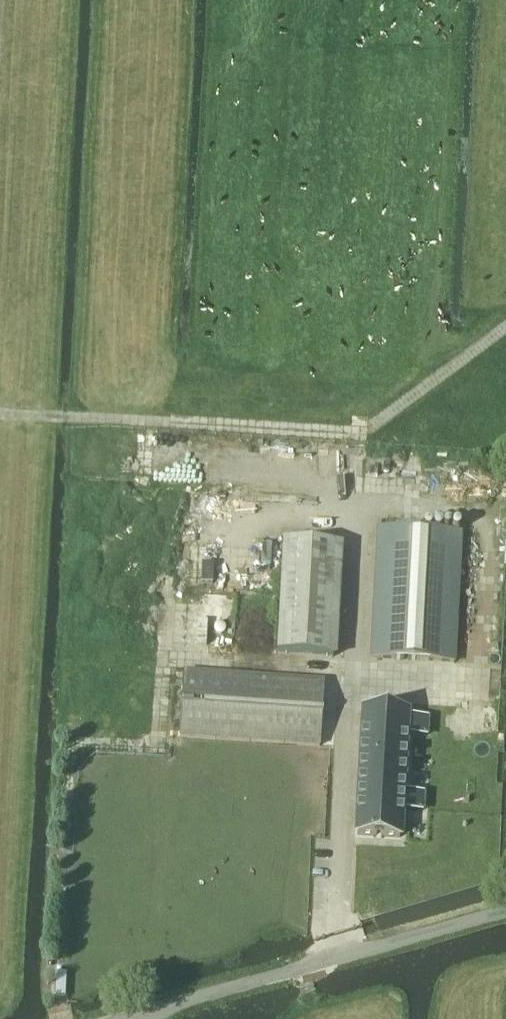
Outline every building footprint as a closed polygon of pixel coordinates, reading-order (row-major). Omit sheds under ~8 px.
[(379,529),(372,658),(435,662),(454,663),(460,533),(442,532),(379,529)] [(282,541),(276,654),(337,657),(343,545),(282,541)] [(183,671),(179,737),(280,743),(319,745),(323,680),(283,678),(183,671)] [(364,710),(357,835),(399,837),(401,809),(418,810),(421,811),(422,794),(420,794),(412,794),(402,793),(403,776),(405,733),(423,734),(424,718),(406,717),(406,712),(364,710)]
